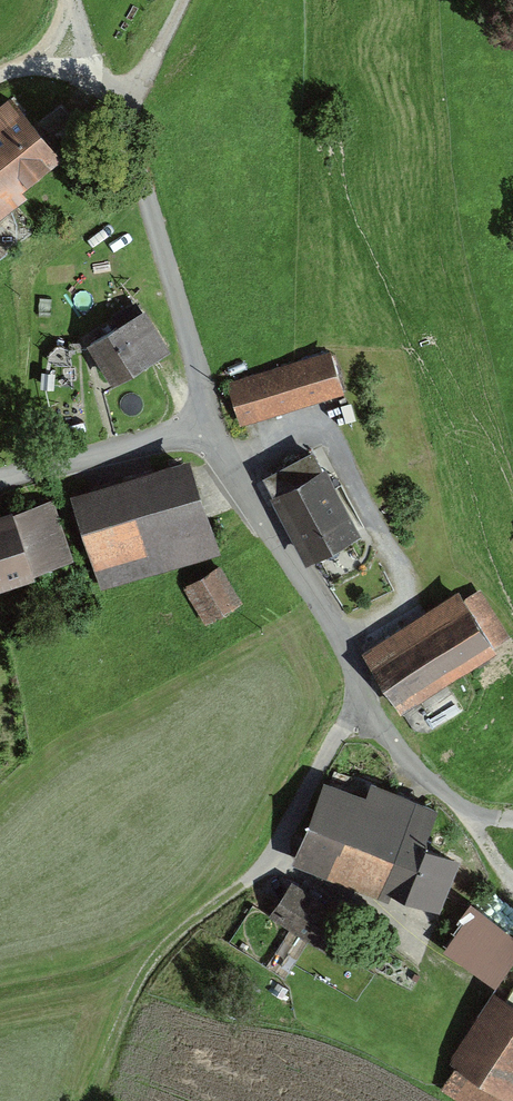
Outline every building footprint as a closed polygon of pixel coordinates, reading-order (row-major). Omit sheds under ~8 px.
[(8,99),(0,106),(0,217),(63,160),(8,99)] [(149,309),(89,347),(114,386),(174,349),(149,309)] [(331,351),(231,382),(245,426),(345,395),(331,351)] [(265,479),(308,561),(358,535),(315,453),(265,479)] [(103,591),(221,552),(191,461),(74,500),(103,591)] [(76,561),(55,502),(0,521),(0,588),(76,561)] [(186,589),(207,628),(244,608),(224,569),(186,589)] [(459,595),(363,653),(398,710),(494,652),(459,595)] [(425,846),(439,811),(373,785),(367,800),(326,783),(292,866),(400,910),(405,898),(439,911),(460,860),(425,846)] [(353,923),(296,885),(274,919),(331,956),(353,923)] [(472,905),(442,945),(497,985),(512,962),(512,935),(472,905)] [(491,988),(437,1092),(455,1100),(501,1100),(503,1096),(512,1100),(512,1000),(491,988)]
